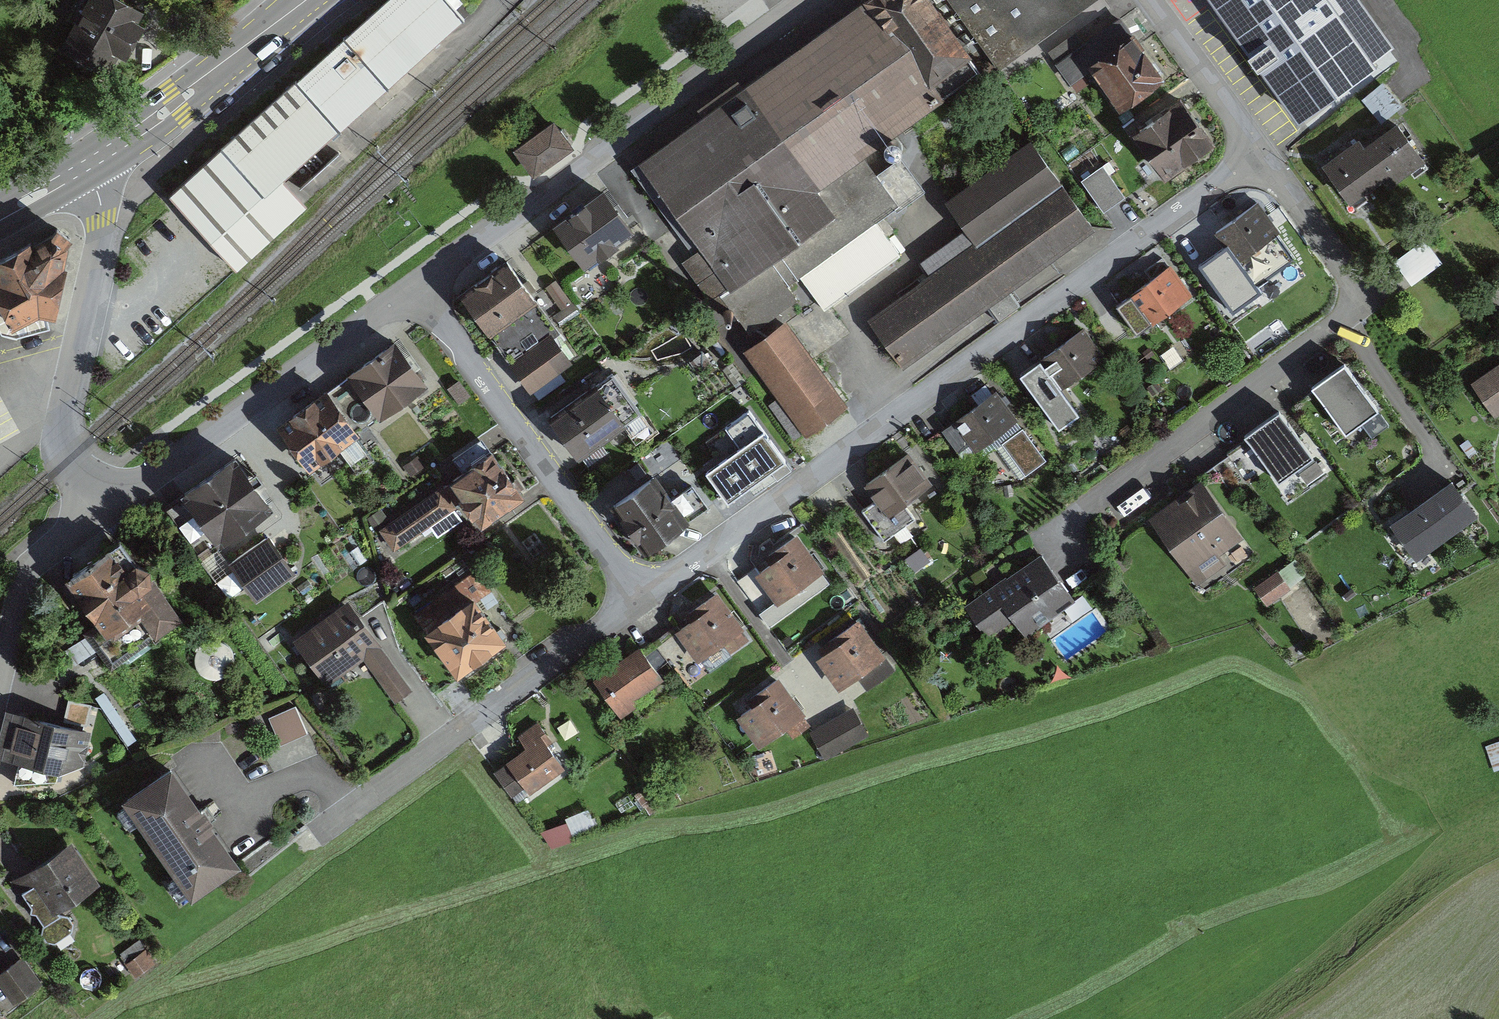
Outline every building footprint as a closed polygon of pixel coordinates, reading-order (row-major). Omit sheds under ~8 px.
[(124,0),(88,0),(64,45),(107,68),(139,8),(124,0)] [(448,0),(388,0),(345,39),(344,37),(343,38),(344,40),(298,82),(296,80),(168,195),(235,269),(288,222),(263,194),(337,128),(340,131),(341,130),(340,129),(386,87),(387,89),(389,88),(388,86),(462,20),(463,21),(465,20),(448,0)] [(632,160),(727,293),(721,298),(747,335),(793,303),(783,288),(798,277),(820,308),(898,253),(871,216),(919,182),(884,132),(932,98),(926,90),(980,52),(995,73),(1098,0),(858,0),(632,160)] [(1332,0),(1217,0),(1305,118),(1379,63),(1332,0)] [(1158,76),(1117,16),(1052,60),(1069,85),(1086,73),(1110,109),(1158,76)] [(1384,84),(1366,96),(1382,120),(1400,108),(1384,84)] [(1207,146),(1173,94),(1122,127),(1157,179),(1207,146)] [(549,120),(509,147),(529,176),(569,149),(549,120)] [(1421,159),(1398,127),(1365,150),(1359,141),(1324,166),(1348,200),(1381,176),(1387,184),(1421,159)] [(1028,138),(940,199),(962,231),(919,260),(926,271),(862,316),(898,367),(1094,231),(1028,138)] [(1083,178),(1105,210),(1128,194),(1106,162),(1083,178)] [(583,264),(597,254),(599,257),(619,243),(616,240),(634,227),(603,185),(552,222),(583,264)] [(1276,228),(1255,200),(1212,232),(1222,246),(1210,255),(1230,283),(1246,271),(1236,257),(1276,228)] [(0,260),(0,333),(1,335),(16,339),(50,330),(45,311),(52,312),(63,269),(59,268),(64,246),(69,239),(57,230),(51,237),(32,248),(30,244),(0,260)] [(1394,260),(1412,285),(1442,262),(1425,238),(1394,260)] [(496,261),(452,291),(523,392),(567,361),(496,261)] [(1188,293),(1167,265),(1110,306),(1126,328),(1138,319),(1143,325),(1188,293)] [(845,407),(782,321),(739,352),(803,438),(845,407)] [(1062,388),(1105,356),(1083,326),(1019,372),(1058,427),(1079,412),(1062,388)] [(423,386),(392,341),(337,379),(368,424),(423,386)] [(1377,405),(1343,356),(1309,380),(1343,429),(1377,405)] [(1469,376),(1495,417),(1498,414),(1498,357),(1469,376)] [(596,380),(548,414),(579,457),(627,423),(596,380)] [(309,468),(360,432),(327,386),(276,422),(309,468)] [(1014,415),(992,388),(940,430),(962,457),(1014,415)] [(1278,406),(1243,431),(1276,479),(1312,455),(1278,406)] [(785,460),(750,407),(727,422),(743,447),(709,469),(728,497),(785,460)] [(1045,462),(1021,429),(1000,444),(1024,477),(1045,462)] [(489,451),(376,530),(393,554),(458,509),(473,529),(521,496),(489,451)] [(908,452),(863,482),(882,512),(928,482),(908,452)] [(269,507),(233,453),(171,494),(207,548),(269,507)] [(641,476),(603,501),(635,549),(704,504),(689,481),(658,501),(641,476)] [(1478,512),(1451,477),(1390,523),(1416,558),(1478,512)] [(1241,538),(1199,478),(1144,517),(1196,591),(1229,568),(1219,554),(1241,538)] [(826,584),(791,534),(762,554),(767,561),(750,573),(771,603),(793,588),(802,601),(826,584)] [(295,574),(267,535),(227,564),(255,603),(295,574)] [(137,579),(112,543),(61,579),(97,630),(87,637),(106,665),(145,638),(150,645),(182,623),(146,572),(137,579)] [(1074,600),(1036,551),(961,609),(985,640),(1006,624),(1019,642),(1074,600)] [(1267,602),(1308,577),(1297,559),(1256,584),(1267,602)] [(463,593),(415,627),(450,677),(498,643),(463,593)] [(747,643),(711,594),(683,615),(688,622),(671,634),(693,663),(722,642),(731,654),(747,643)] [(344,596),(287,637),(322,686),(359,659),(389,701),(409,686),(344,596)] [(783,602),(763,611),(769,624),(788,615),(783,602)] [(1108,627),(1095,608),(1049,640),(1061,659),(1108,627)] [(892,673),(854,619),(821,642),(827,650),(814,660),(834,688),(852,675),(865,692),(892,673)] [(636,648),(590,680),(615,716),(661,684),(636,648)] [(806,729),(772,681),(745,699),(750,705),(731,718),(753,749),(781,729),(789,741),(806,729)] [(6,706),(0,737),(0,755),(19,759),(14,781),(59,780),(62,768),(83,762),(91,729),(86,727),(91,706),(69,701),(64,722),(6,706)] [(268,717),(281,745),(308,733),(296,705),(268,717)] [(850,710),(810,733),(825,760),(866,738),(850,710)] [(520,750),(502,760),(522,795),(565,771),(539,724),(514,738),(520,750)] [(204,803),(201,805),(172,763),(121,798),(191,898),(241,863),(211,820),(214,818),(204,803)] [(545,826),(551,844),(598,827),(592,810),(545,826)] [(93,880),(65,839),(7,879),(35,920),(93,880)] [(21,954),(0,969),(0,980),(13,998),(40,979),(21,954)]
